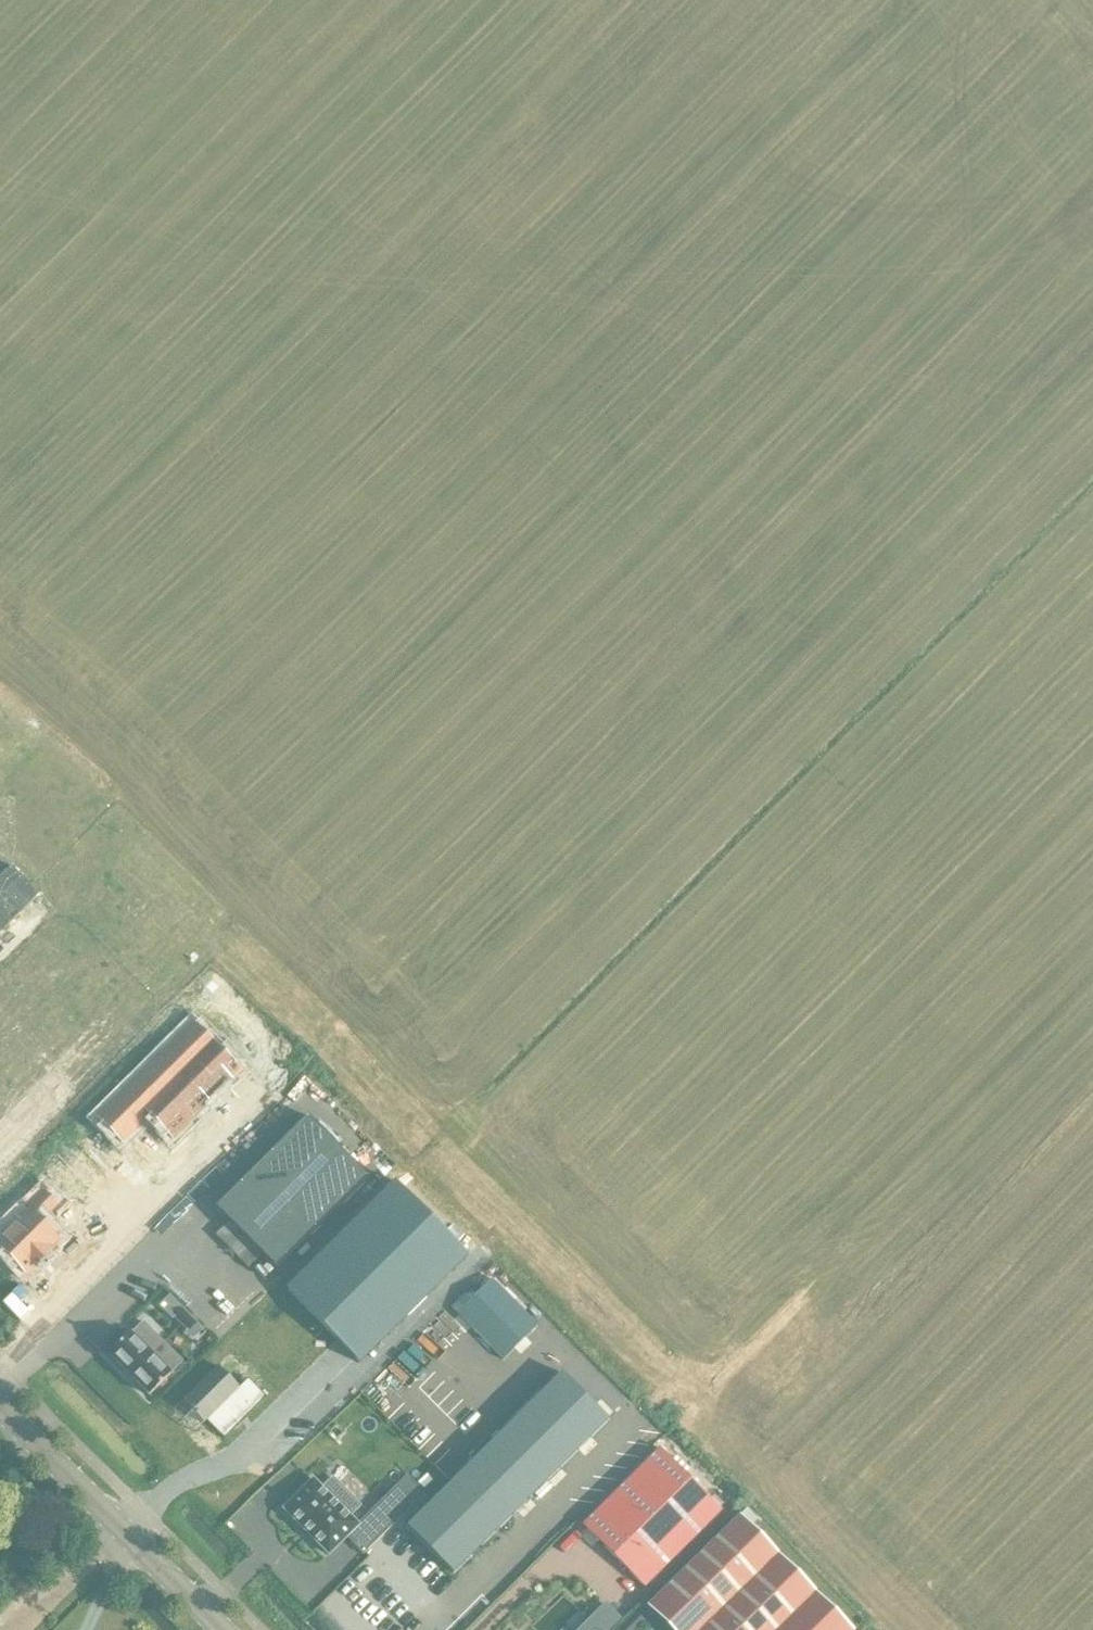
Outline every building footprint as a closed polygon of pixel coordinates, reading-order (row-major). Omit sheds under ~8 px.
[(194,1025),(98,1120),(106,1128),(106,1127),(121,1142),(148,1116),(171,1139),(240,1071),(194,1025)] [(85,1029),(60,1054),(73,1066),(98,1042),(85,1029)] [(5,1101),(21,1083),(0,1063),(0,1096),(5,1101)] [(228,1222),(214,1235),(248,1270),(262,1256),(276,1270),(368,1178),(307,1116),(215,1208),(228,1222)] [(394,1183),(286,1290),(359,1364),(467,1257),(394,1183)] [(0,1234),(0,1249),(24,1273),(33,1264),(36,1267),(50,1253),(47,1251),(59,1239),(42,1222),(57,1206),(44,1192),(26,1210),(28,1212),(18,1221),(16,1218),(0,1234)] [(490,1279),(457,1313),(502,1359),(536,1326),(490,1279)] [(195,1323),(180,1308),(172,1317),(186,1331),(195,1323)] [(130,1334),(109,1356),(149,1396),(171,1374),(170,1374),(182,1362),(143,1322),(131,1334),(130,1334)] [(217,1366),(181,1402),(182,1402),(183,1401),(191,1409),(190,1410),(195,1416),(196,1415),(204,1423),(203,1424),(204,1424),(206,1422),(225,1440),(267,1398),(248,1379),(238,1389),(217,1367),(217,1366)] [(562,1373),(406,1527),(453,1575),(609,1420),(562,1373)] [(660,1448),(582,1526),(644,1588),(721,1511),(660,1448)] [(313,1479),(283,1509),(329,1555),(346,1537),(363,1555),(425,1494),(407,1475),(368,1514),(333,1478),(322,1488),(313,1479)] [(740,1516),(646,1608),(652,1614),(668,1629),(851,1629),(740,1516)] [(582,1629),(610,1629),(620,1620),(606,1606),(595,1617),(582,1629)] [(646,1607),(639,1613),(646,1620),(652,1614),(646,1608),(646,1607)] [(622,1624),(627,1629),(636,1629),(644,1622),(634,1612),(622,1624)]
